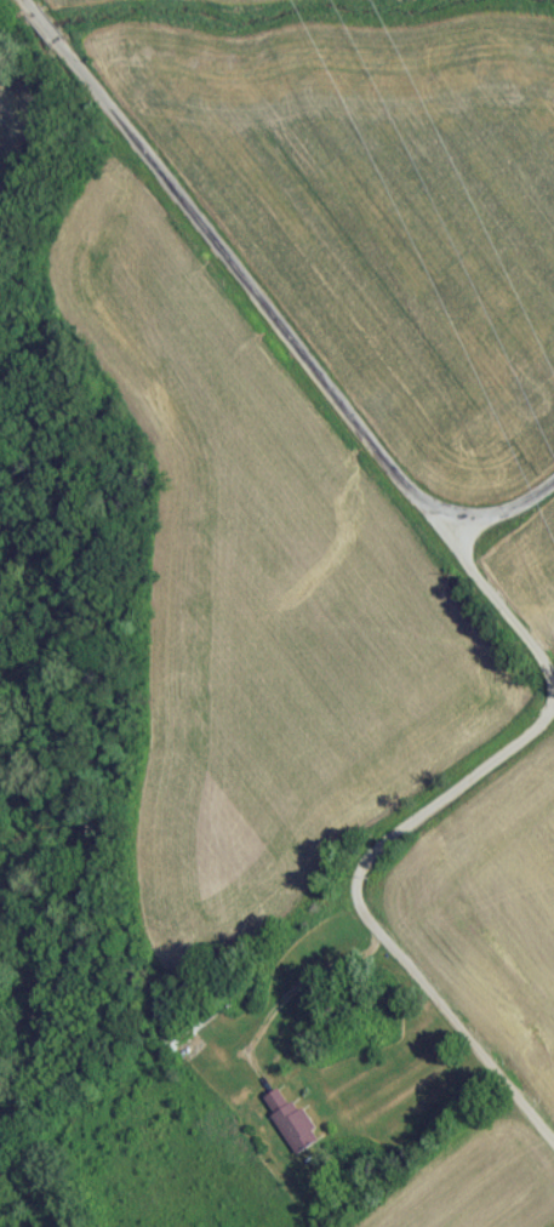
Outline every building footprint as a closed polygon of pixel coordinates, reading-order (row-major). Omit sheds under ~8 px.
[(264,1105),(299,1162),(324,1147),(289,1090),(264,1105)]
